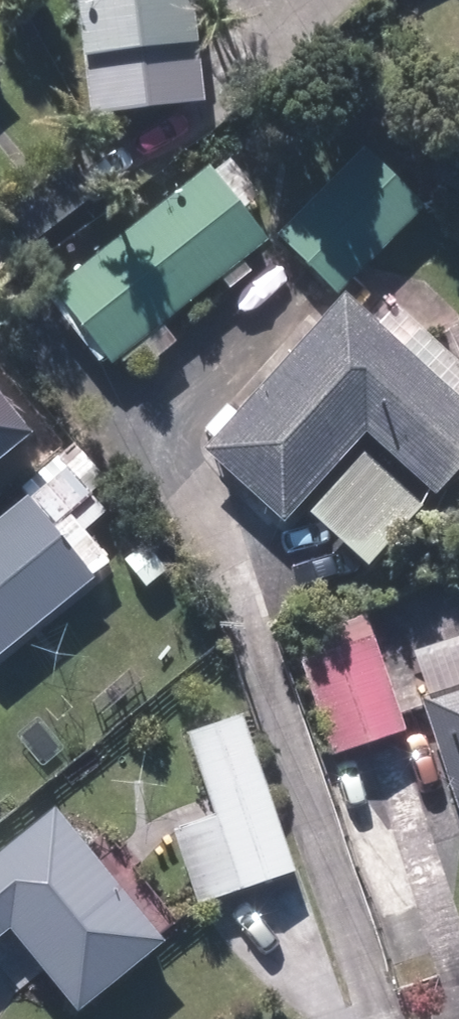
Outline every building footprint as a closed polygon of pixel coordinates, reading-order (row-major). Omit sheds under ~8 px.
[(89,114),(204,104),(194,0),(78,0),(89,114)] [(427,210),(368,149),(280,235),(339,295),(427,210)] [(179,338),(169,326),(273,236),(212,166),(68,291),(128,361),(149,343),(159,355),(179,338)] [(222,438),(211,449),(289,519),(307,500),(377,563),(458,472),(458,391),(351,294),(239,418),(228,408),(210,428),(222,438)] [(33,433),(0,392),(0,459),(33,433)] [(0,501),(0,657),(2,660),(106,571),(77,537),(108,511),(72,469),(26,509),(11,491),(0,501)] [(408,729),(370,626),(297,653),(335,756),(408,729)] [(458,789),(458,689),(428,699),(458,789)] [(216,816),(174,829),(197,900),(293,869),(243,713),(189,730),(216,816)] [(20,928),(86,1007),(170,937),(58,805),(0,854),(0,945),(20,928)]
